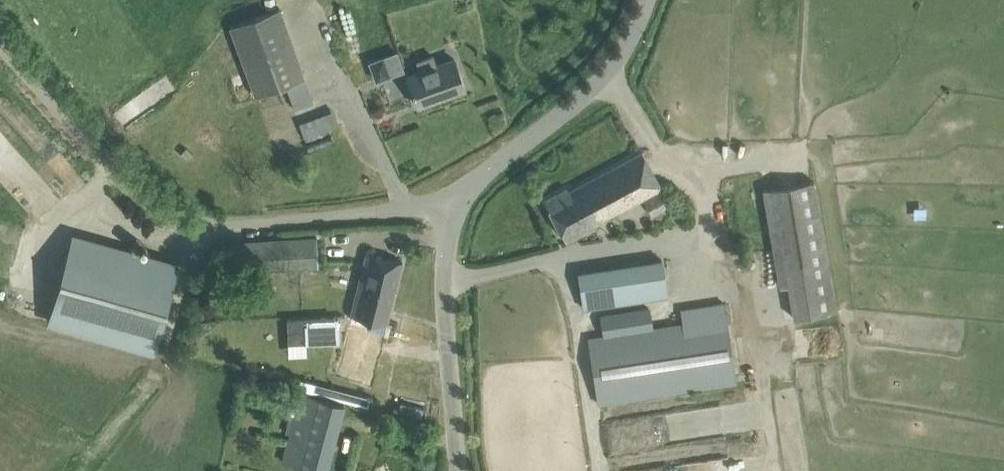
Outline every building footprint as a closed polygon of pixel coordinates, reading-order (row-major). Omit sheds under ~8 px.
[(303,77),(278,8),(229,26),(254,96),(303,77)] [(397,51),(387,55),(394,74),(404,70),(397,51)] [(420,71),(407,76),(417,105),(465,88),(454,59),(437,66),(433,56),(417,61),(420,71)] [(299,122),(306,138),(342,124),(335,108),(299,122)] [(594,224),(660,191),(642,153),(569,192),(567,188),(545,200),(566,242),(596,226),(594,224)] [(792,316),(835,309),(814,180),(761,189),(777,287),(787,285),(792,316)] [(322,236),(223,242),(224,266),(323,260),(322,236)] [(65,256),(47,324),(153,353),(172,286),(177,267),(71,237),(65,256)] [(367,251),(336,375),(371,385),(402,261),(367,251)] [(584,308),(667,296),(662,260),(579,272),(584,308)] [(736,382),(733,362),(724,303),(680,310),(683,324),(652,328),(648,308),(621,312),(601,315),(604,336),(588,338),(598,404),(736,382)] [(337,339),(338,316),(289,316),(288,353),(308,354),(308,339),(337,339)] [(324,399),(300,392),(282,461),(321,470),(326,470),(343,404),(324,399)] [(770,453),(717,457),(719,470),(771,470),(770,453)]
